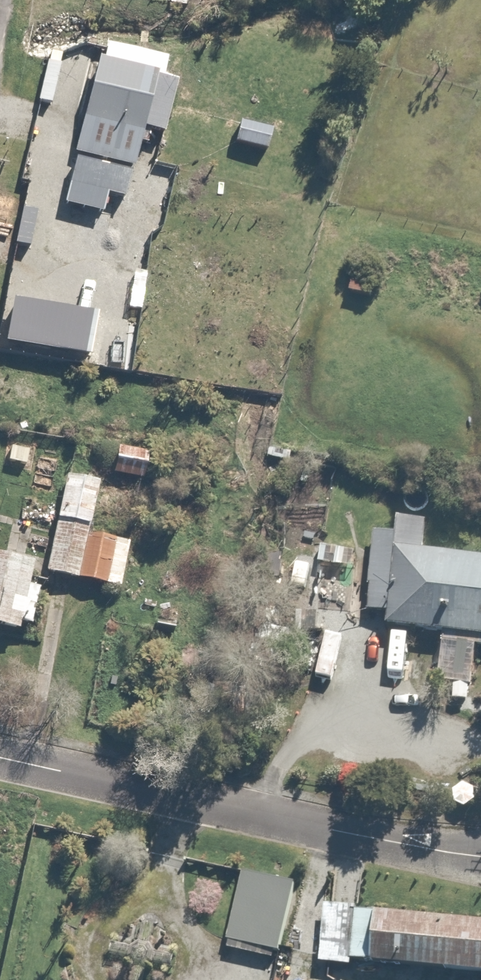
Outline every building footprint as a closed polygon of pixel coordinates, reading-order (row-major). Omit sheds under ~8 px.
[(170,61),(103,44),(67,186),(130,202),(148,129),(165,133),(177,86),(165,83),(170,61)] [(278,135),(240,122),(233,144),(271,157),(278,135)] [(153,453),(118,447),(112,477),(147,483),(153,453)] [(40,506),(36,523),(55,527),(44,576),(118,592),(130,540),(95,532),(105,487),(68,478),(60,510),(40,506)] [(353,618),(360,569),(348,568),(351,548),(294,540),(284,608),(353,618)] [(379,545),(370,624),(480,636),(480,555),(379,545)] [(0,555),(0,634),(1,630),(25,635),(27,626),(34,628),(40,602),(33,600),(42,565),(0,555)] [(185,608),(161,603),(156,629),(181,633),(185,608)] [(246,870),(226,947),(275,959),(295,882),(246,870)] [(346,910),(341,963),(480,976),(480,922),(346,910)]
